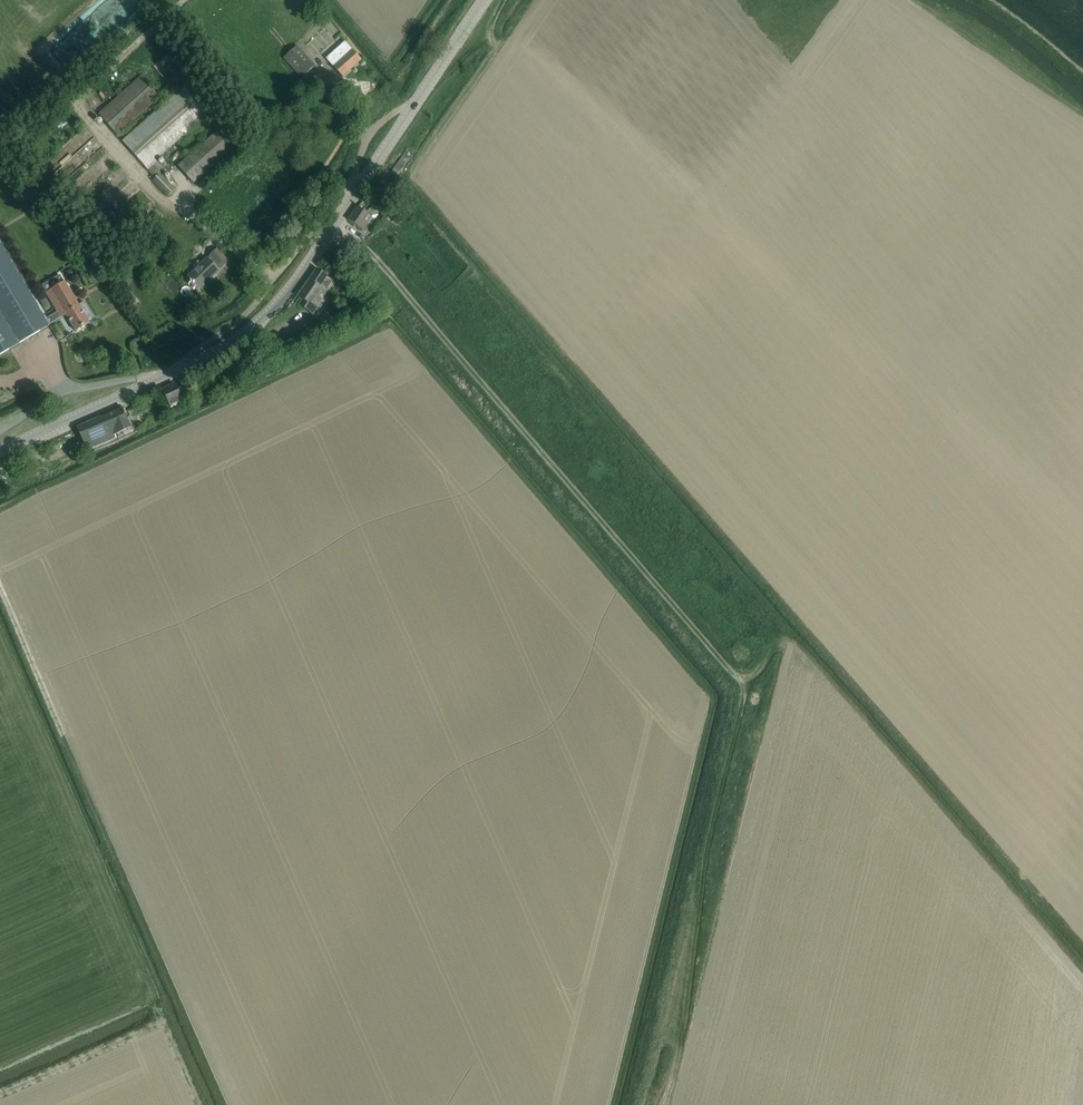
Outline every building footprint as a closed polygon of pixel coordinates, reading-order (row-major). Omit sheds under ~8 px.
[(342,76),(361,59),(345,41),(325,58),(336,70),(335,70),(336,71),(337,71),(342,76)] [(300,77),(314,64),(297,45),(283,58),(300,77)] [(118,86),(125,83),(121,74),(114,77),(118,86)] [(116,133),(159,96),(141,76),(99,114),(116,133)] [(167,196),(175,188),(159,172),(163,168),(155,159),(207,114),(183,87),(122,140),(153,177),(151,179),(167,196)] [(193,183),(235,145),(220,128),(178,166),(193,183)] [(113,146),(105,154),(111,159),(119,152),(113,146)] [(107,166),(96,154),(77,174),(88,185),(107,166)] [(399,172),(406,163),(400,158),(390,172),(394,175),(397,170),(399,172)] [(138,170),(122,183),(128,190),(144,177),(138,170)] [(398,201),(405,192),(406,190),(400,185),(403,181),(397,177),(390,185),(396,190),(392,196),(398,201)] [(112,193),(122,203),(131,194),(120,184),(112,193)] [(357,206),(347,219),(365,231),(369,229),(378,214),(369,208),(366,212),(357,206)] [(50,325),(46,318),(0,242),(0,353),(50,325)] [(228,261),(216,249),(208,256),(207,258),(206,257),(201,263),(198,260),(192,266),(194,269),(186,276),(191,281),(199,289),(219,270),(218,270),(220,268),(221,268),(228,261)] [(326,255),(322,263),(330,266),(333,258),(326,255)] [(313,315),(318,308),(315,306),(325,292),(318,287),(326,276),(316,269),(297,296),(302,299),(299,304),(313,315)] [(89,322),(65,281),(45,292),(57,312),(46,318),(50,325),(67,315),(75,331),(89,323),(89,322)] [(258,358),(265,353),(258,343),(251,348),(258,358)] [(263,367),(272,362),(269,358),(261,362),(263,367)] [(180,384),(183,395),(196,391),(193,380),(180,384)] [(170,408),(183,402),(174,383),(162,389),(170,408)] [(86,449),(116,436),(115,434),(131,427),(122,407),(76,427),(80,437),(82,440),(86,449)]
